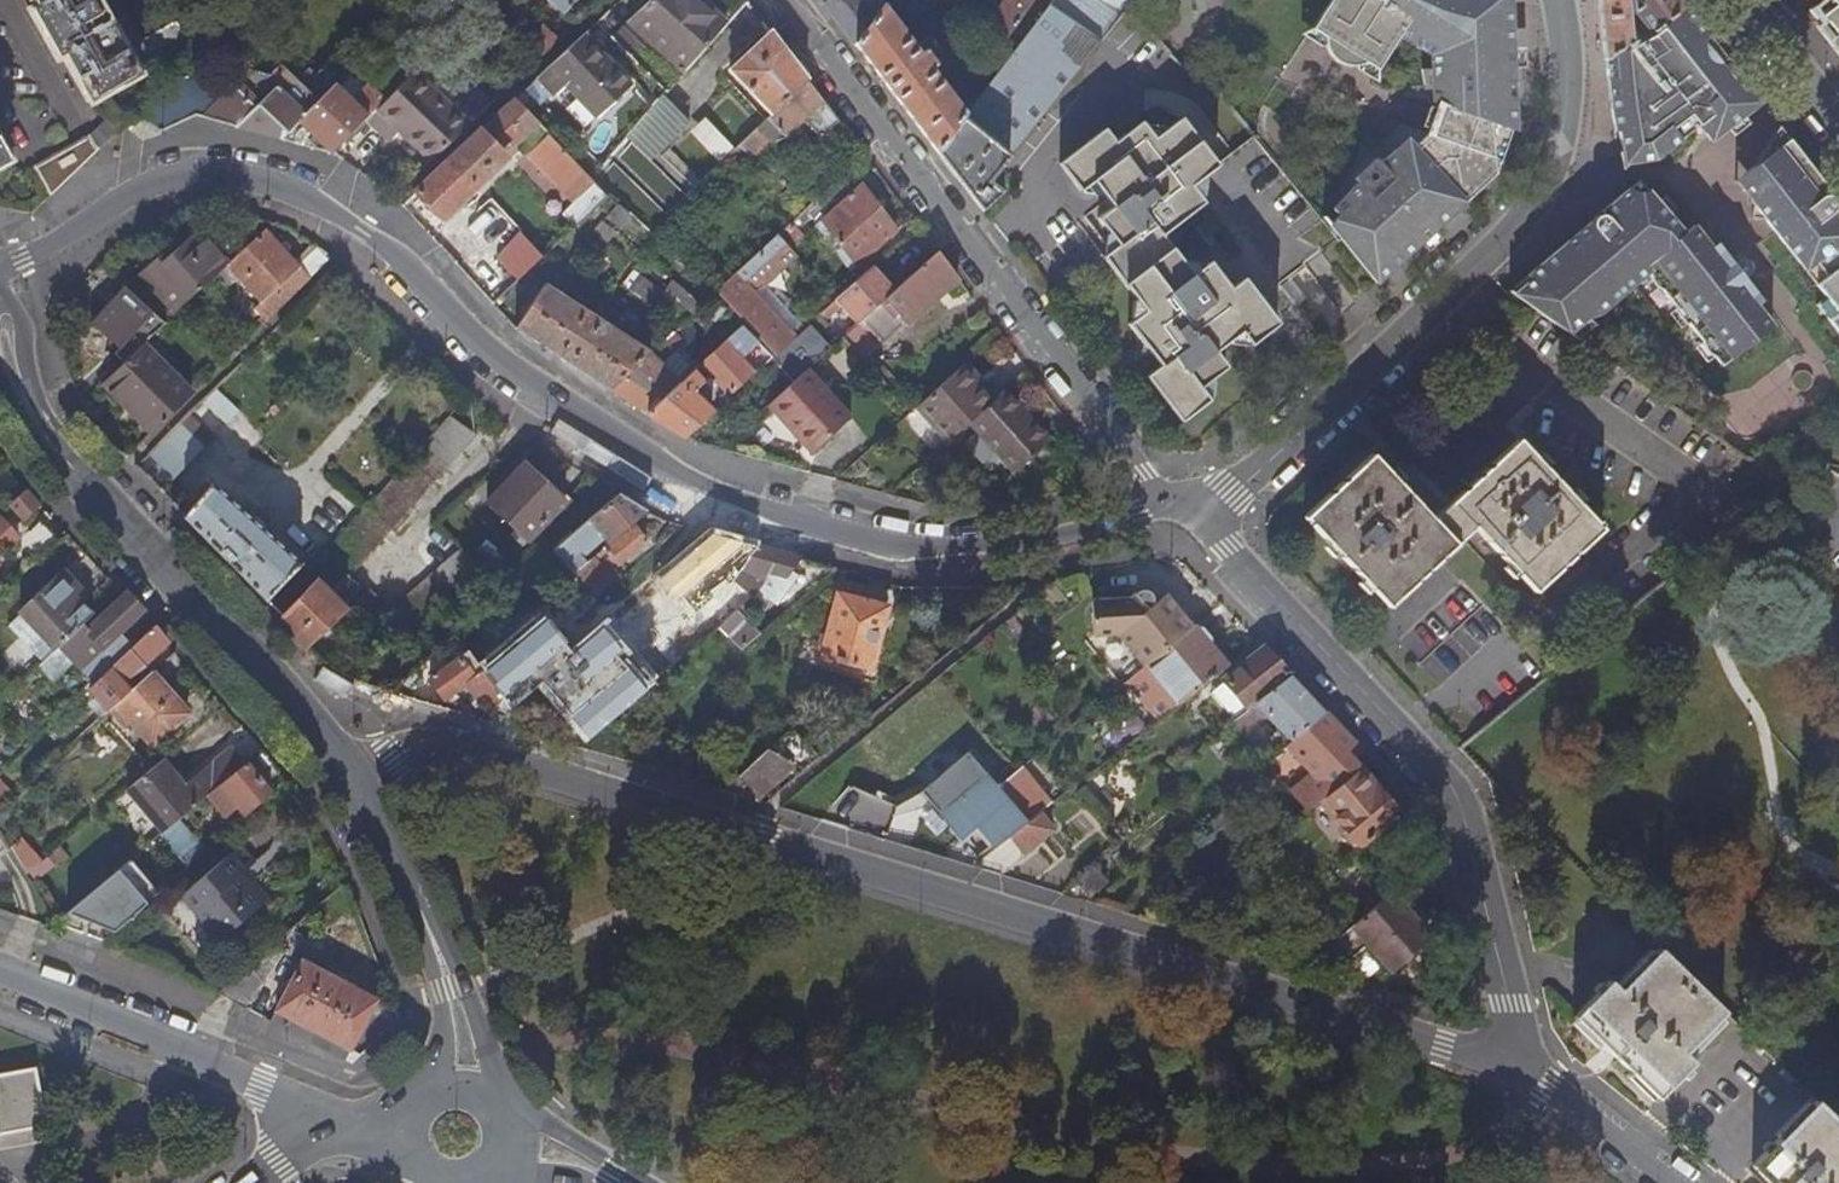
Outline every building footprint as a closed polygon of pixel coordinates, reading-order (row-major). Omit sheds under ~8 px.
[(166,84),(203,50),(177,25),(142,42),(119,0),(30,0),(34,7),(29,10),(57,60),(63,58),(90,106),(140,78),(141,78),(157,70),(166,84)] [(562,16),(578,0),(546,0),(562,16)] [(683,73),(726,24),(699,0),(652,0),(627,23),(683,73)] [(856,46),(883,7),(874,0),(847,0),(845,4),(835,18),(856,46)] [(985,27),(1004,40),(1034,0),(1004,0),(985,27)] [(1094,0),(1056,0),(1052,6),(1101,45),(1120,20),(1094,0)] [(1314,32),(1324,40),(1327,53),(1333,62),(1341,67),(1354,69),(1365,66),(1378,73),(1398,39),(1431,59),(1432,105),(1442,109),(1431,140),(1427,139),(1400,163),(1393,156),(1380,168),(1375,163),(1354,182),(1358,188),(1344,201),(1351,208),(1328,230),(1375,287),(1496,176),(1515,118),(1510,0),(1334,0),(1314,32)] [(1688,8),(1681,0),(1601,0),(1608,61),(1641,38),(1638,34),(1632,37),(1627,29),(1624,18),(1631,13),(1647,35),(1688,8)] [(1811,10),(1832,40),(1827,43),(1838,57),(1838,0),(1827,0),(1811,10)] [(997,130),(1018,147),(1101,45),(1052,6),(1050,7),(987,90),(1013,111),(997,130)] [(856,46),(939,155),(964,121),(967,117),(931,70),(936,66),(925,52),(920,56),(883,7),(856,46)] [(1751,90),(1688,8),(1647,35),(1641,38),(1608,61),(1614,103),(1619,103),(1624,151),(1633,151),(1634,163),(1659,158),(1700,127),(1751,90)] [(534,64),(559,41),(544,26),(520,50),(534,64)] [(772,115),(808,82),(771,33),(730,71),(772,115)] [(609,70),(580,39),(536,80),(553,98),(568,85),(580,98),(578,99),(597,121),(631,88),(612,67),(609,70)] [(433,163),(469,126),(416,74),(378,115),(399,136),(402,134),(433,163)] [(235,88),(204,120),(281,140),(299,123),(328,95),(312,79),(298,91),(285,79),(254,108),(235,88)] [(822,138),(839,122),(808,82),(772,115),(762,125),(767,131),(773,125),(786,139),(803,122),(809,128),(810,126),(822,138)] [(335,88),(328,95),(299,123),(332,154),(385,105),(375,95),(370,90),(354,106),(335,88)] [(964,121),(1009,158),(1018,147),(997,130),(1013,111),(987,90),(967,117),(964,121)] [(1761,102),(1751,90),(1700,127),(1711,141),(1761,102)] [(687,126),(661,100),(632,132),(656,157),(687,126)] [(514,102),(416,194),(443,222),(467,198),(473,192),(471,190),(516,151),(521,156),(525,153),(573,204),(561,215),(574,229),(590,213),(602,202),(609,196),(549,136),(539,126),(514,102)] [(709,117),(697,128),(719,153),(731,142),(709,117)] [(1183,422),(1210,401),(1200,388),(1226,368),(1214,353),(1239,332),(1250,346),(1277,324),(1243,279),(1229,289),(1209,263),(1193,275),(1162,235),(1204,203),(1192,186),(1217,165),(1182,119),(1155,138),(1142,123),(1116,143),(1104,130),(1060,164),(1081,192),(1095,182),(1114,207),(1100,219),(1119,245),(1105,257),(1147,310),(1131,324),(1162,365),(1148,377),(1183,422)] [(939,155),(983,213),(1003,194),(989,184),(1009,158),(964,121),(939,155)] [(772,144),(758,129),(718,167),(727,178),(749,157),(753,162),(772,144)] [(1783,131),(1754,155),(1728,176),(1758,214),(1763,214),(1760,230),(1781,238),(1796,262),(1803,265),(1808,266),(1814,265),(1824,278),(1813,285),(1835,314),(1826,320),(1838,338),(1838,207),(1835,210),(1837,206),(1838,201),(1832,194),(1823,195),(1815,184),(1818,176),(1783,131)] [(433,163),(402,134),(399,136),(431,165),(433,163)] [(51,198),(96,155),(88,141),(36,171),(51,198)] [(11,163),(0,143),(0,169),(11,163)] [(823,221),(859,267),(896,233),(861,186),(823,221)] [(1719,366),(1771,327),(1739,284),(1741,282),(1732,269),(1729,271),(1695,226),(1684,233),(1651,189),(1640,198),(1634,197),(1629,189),(1625,192),(1597,217),(1593,241),(1581,251),(1572,239),(1511,292),(1571,336),(1583,317),(1605,306),(1649,273),(1719,366)] [(473,192),(467,198),(473,205),(480,199),(473,192)] [(776,357),(805,330),(800,326),(791,335),(756,297),(781,272),(779,270),(795,255),(787,246),(800,234),(791,223),(716,293),(776,357)] [(254,310),(265,322),(310,279),(296,264),(267,231),(228,266),(227,267),(261,303),(254,310)] [(178,312),(179,311),(227,267),(228,266),(200,235),(181,252),(170,262),(165,257),(146,275),(178,312)] [(499,261),(518,282),(543,258),(524,237),(499,261)] [(176,247),(165,257),(170,262),(181,252),(176,247)] [(330,259),(315,247),(296,264),(310,279),(330,259)] [(885,346),(960,280),(939,253),(895,293),(863,321),(885,346)] [(859,325),(863,321),(895,293),(874,269),(827,310),(832,315),(842,307),(859,325)] [(546,286),(516,331),(609,390),(649,353),(618,333),(546,286)] [(128,292),(123,287),(102,310),(107,315),(128,292)] [(107,315),(102,310),(89,323),(118,350),(154,315),(128,292),(107,315)] [(827,310),(810,325),(814,330),(832,315),(827,310)] [(697,324),(690,317),(657,348),(665,355),(697,324)] [(878,346),(859,325),(844,338),(863,359),(871,352),(878,346)] [(773,360),(742,328),(701,367),(725,393),(719,398),(724,403),(756,375),(740,357),(748,350),(764,367),(773,360)] [(101,383),(150,434),(189,397),(140,347),(101,383)] [(878,359),(871,352),(863,359),(870,367),(878,359)] [(649,353),(609,390),(649,415),(682,384),(651,354),(649,353)] [(970,425),(993,404),(977,385),(981,382),(966,365),(916,409),(948,443),(970,425)] [(877,375),(897,397),(903,392),(883,370),(877,375)] [(808,371),(769,406),(787,427),(792,423),(816,450),(851,419),(808,371)] [(649,415),(685,438),(712,414),(693,394),(704,384),(694,373),(682,384),(649,415)] [(235,413),(214,390),(200,403),(222,426),(235,413)] [(1023,411),(1006,392),(993,404),(970,425),(1015,473),(1047,445),(1019,414),(1023,411)] [(1051,441),(1023,411),(1019,414),(1047,445),(1051,441)] [(212,441),(187,415),(134,468),(147,480),(159,493),(172,480),(212,441)] [(476,435),(449,416),(357,518),(322,557),(323,557),(331,563),(346,576),(348,578),(476,435)] [(792,423),(787,427),(812,455),(816,450),(792,423)] [(1444,539),(1454,548),(1474,530),(1531,593),(1601,530),(1518,440),(1447,504),(1463,520),(1444,539)] [(1387,611),(1454,548),(1444,539),(1463,520),(1447,504),(1429,519),(1371,457),(1303,516),(1387,611)] [(570,494),(525,458),(487,505),(533,541),(570,494)] [(172,480),(159,493),(176,511),(189,498),(172,480)] [(183,519),(261,600),(264,603),(299,566),(211,485),(183,519)] [(37,506),(23,491),(7,505),(22,521),(37,506)] [(554,551),(573,575),(586,564),(578,555),(600,536),(608,545),(648,514),(618,497),(554,551)] [(32,563),(56,542),(37,521),(15,543),(32,563)] [(15,539),(0,522),(0,552),(15,539)] [(646,544),(634,530),(606,553),(618,567),(646,544)] [(742,542),(707,532),(654,576),(672,599),(742,542)] [(752,598),(718,628),(740,650),(762,632),(745,616),(761,603),(766,593),(787,578),(800,560),(758,549),(742,573),(741,572),(733,585),(752,598)] [(416,636),(493,574),(465,550),(392,610),(416,636)] [(614,583),(593,559),(575,575),(596,598),(614,583)] [(790,609),(837,569),(807,562),(777,601),(790,609)] [(304,649),(305,648),(344,610),(342,607),(360,588),(348,578),(346,576),(331,563),(280,621),(304,649)] [(57,648),(78,628),(89,617),(70,597),(77,590),(61,572),(18,614),(27,622),(54,651),(57,648)] [(392,611),(369,589),(343,614),(366,638),(392,611)] [(1121,616),(1151,592),(1150,590),(1145,589),(1138,592),(1121,605),(1115,598),(1091,600),(1094,633),(1100,633),(1121,616)] [(1129,638),(1170,606),(1163,597),(1151,606),(1154,599),(1153,595),(1151,592),(1121,616),(1100,633),(1120,632),(1127,640),(1129,638)] [(92,686),(135,645),(121,631),(142,611),(125,593),(121,596),(83,632),(78,628),(57,648),(70,663),(92,686)] [(888,607),(838,595),(821,656),(871,668),(888,607)] [(1146,665),(1190,630),(1170,606),(1129,638),(1127,640),(1146,665)] [(543,617),(479,671),(502,699),(509,708),(541,681),(587,736),(649,684),(626,657),(631,652),(605,620),(570,649),(543,617)] [(40,663),(54,651),(27,622),(14,635),(40,663)] [(1180,640),(1196,628),(1195,626),(1190,630),(1146,665),(1142,668),(1144,669),(1180,640)] [(1161,719),(1229,667),(1196,628),(1180,640),(1144,669),(1129,681),(1161,719)] [(140,668),(165,643),(152,629),(135,645),(92,686),(88,691),(107,710),(115,704),(130,691),(118,679),(130,669),(134,661),(140,668)] [(51,681),(70,663),(57,648),(54,651),(40,663),(38,666),(51,681)] [(1257,705),(1293,678),(1266,650),(1225,682),(1226,684),(1250,709),(1257,705)] [(478,702),(488,709),(502,699),(479,671),(467,653),(428,682),(443,701),(465,685),(478,702)] [(186,714),(151,672),(130,691),(115,704),(150,746),(186,714)] [(1293,743),(1329,714),(1293,678),(1257,705),(1266,714),(1293,743)] [(1247,713),(1250,709),(1226,684),(1214,694),(1237,720),(1247,713)] [(1255,724),(1266,714),(1257,705),(1250,709),(1247,713),(1255,724)] [(75,722),(65,712),(53,724),(62,733),(75,722)] [(1237,738),(1255,724),(1247,713),(1237,720),(1228,727),(1237,738)] [(1308,814),(1363,769),(1357,762),(1366,754),(1329,714),(1293,743),(1287,747),(1314,777),(1291,793),(1308,814)] [(929,796),(977,758),(970,749),(922,788),(929,796)] [(205,797),(244,765),(239,761),(228,750),(180,791),(171,781),(173,778),(160,762),(126,791),(162,833),(205,797)] [(787,762),(767,750),(735,779),(755,791),(787,762)] [(1011,834),(1029,821),(998,784),(977,758),(929,796),(961,836),(977,824),(995,846),(1011,834)] [(248,813),(269,796),(246,767),(244,765),(205,797),(216,809),(224,802),(228,807),(233,803),(240,812),(244,808),(248,813)] [(1038,813),(1052,802),(1021,765),(998,784),(1029,821),(1038,813)] [(1308,814),(1306,817),(1312,825),(1331,810),(1351,834),(1346,838),(1353,847),(1362,847),(1401,814),(1363,769),(1308,814)] [(0,811),(0,829),(2,832),(12,824),(0,811)] [(1051,828),(1038,813),(1029,821),(1011,834),(1023,850),(1051,828)] [(182,898),(219,942),(268,899),(252,880),(246,885),(239,877),(249,870),(235,853),(182,898)] [(1391,968),(1451,919),(1435,855),(1408,878),(1337,939),(1353,958),(1370,943),(1391,968)] [(66,914),(112,932),(156,893),(129,861),(66,914)] [(1107,882),(1094,866),(1079,878),(1092,895),(1107,882)] [(70,872),(51,878),(59,900),(78,893),(70,872)] [(1729,1018),(1662,954),(1622,998),(1612,989),(1574,1027),(1659,1107),(1695,1070),(1687,1062),(1729,1018)] [(291,1020),(349,1050),(374,1002),(301,963),(276,1012),(291,1020)] [(255,984),(243,971),(216,994),(233,1003),(255,984)] [(285,1031),(343,1061),(349,1050),(291,1020),(285,1031)] [(40,1144),(38,1129),(45,1127),(34,1070),(0,1076),(0,1151),(40,1144)] [(1820,1107),(1755,1173),(1765,1182),(1838,1182),(1838,1126),(1820,1107)]
